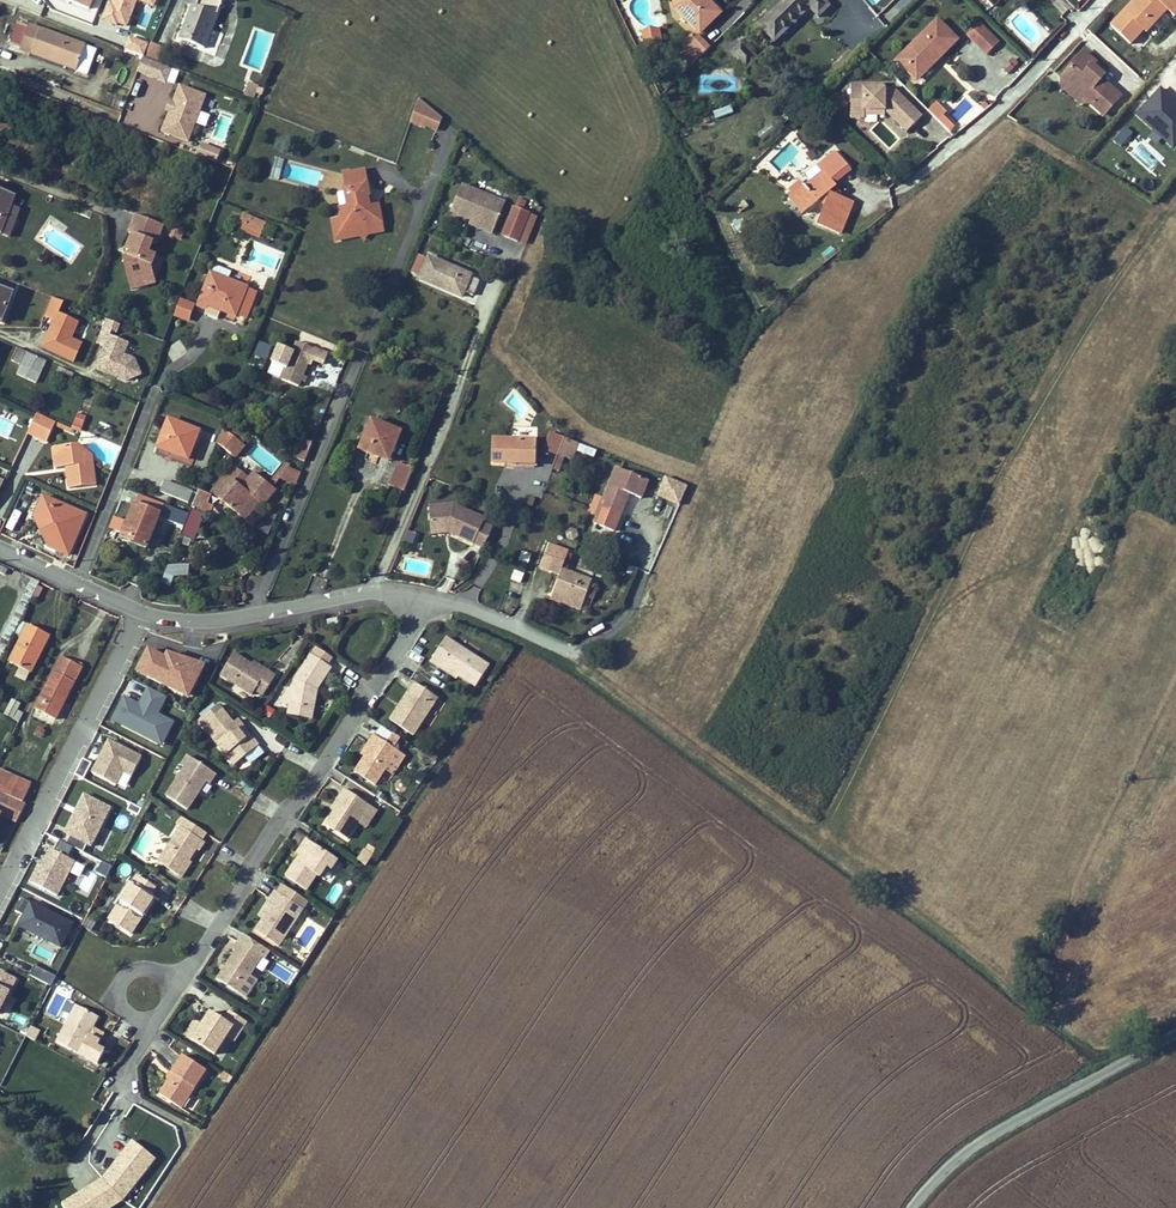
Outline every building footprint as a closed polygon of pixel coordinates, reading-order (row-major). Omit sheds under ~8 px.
[(103,0),(73,0),(72,2),(98,12),(103,0)] [(161,0),(120,0),(112,22),(124,27),(130,11),(137,14),(141,2),(158,9),(161,0)] [(184,27),(179,39),(204,49),(217,15),(223,0),(199,0),(197,6),(192,6),(187,20),(184,27)] [(675,7),(699,32),(719,12),(707,0),(673,0),(675,7)] [(829,6),(822,0),(782,0),(757,24),(774,41),(808,8),(817,17),(829,6)] [(1152,25),(1166,10),(1174,16),(1175,14),(1175,0),(1135,0),(1111,26),(1130,44),(1144,30),(1150,23),(1152,25)] [(941,56),(957,41),(937,20),(896,60),(915,80),(940,55),(941,56)] [(1144,30),(1146,32),(1152,25),(1150,23),(1144,30)] [(85,46),(30,25),(20,49),(76,70),(85,46)] [(662,43),(658,26),(639,30),(643,47),(662,43)] [(986,54),(1000,41),(985,26),(971,39),(986,54)] [(676,59),(687,70),(709,47),(697,34),(693,38),(691,35),(680,45),(685,50),(676,59)] [(143,57),(149,43),(130,35),(124,48),(143,57)] [(149,42),(146,56),(155,59),(159,44),(149,42)] [(1108,88),(1100,81),(1105,76),(1093,66),(1096,63),(1084,53),(1062,78),(1082,95),(1083,101),(1090,101),(1105,114),(1121,95),(1109,85),(1108,88)] [(1001,67),(1006,74),(1018,64),(1013,58),(1001,67)] [(172,69),(146,59),(139,73),(166,83),(172,69)] [(1093,66),(1105,76),(1108,73),(1096,63),(1093,66)] [(1064,89),(1081,104),(1083,101),(1082,95),(1062,78),(1064,89)] [(245,93),(261,98),(264,87),(248,82),(245,93)] [(209,94),(182,83),(181,83),(175,99),(172,98),(167,110),(170,112),(163,131),(191,142),(209,96),(208,95),(209,94)] [(1172,149),(1175,145),(1175,99),(1162,85),(1135,114),(1172,149)] [(827,101),(829,103),(837,96),(835,93),(827,101)] [(443,117),(420,96),(412,119),(438,129),(443,117)] [(839,112),(847,105),(837,96),(829,103),(839,112)] [(956,126),(935,102),(927,109),(948,133),(956,126)] [(713,110),(715,118),(733,113),(731,105),(713,110)] [(871,112),(878,120),(886,113),(879,105),(871,112)] [(1124,125),(1113,140),(1121,146),(1132,131),(1124,125)] [(204,141),(199,153),(219,161),(224,149),(204,141)] [(835,149),(825,157),(838,173),(830,180),(833,184),(851,169),(835,149)] [(281,178),(286,158),(279,156),(274,176),(281,178)] [(828,192),(835,186),(833,184),(830,180),(838,173),(825,157),(816,165),(822,173),(805,187),(801,181),(789,192),(793,197),(790,200),(802,214),(819,199),(823,203),(826,205),(818,225),(840,233),(852,204),(837,197),(836,197),(833,196),(830,195),(828,192)] [(345,185),(348,205),(338,206),(340,216),(331,218),(335,241),(363,237),(366,241),(369,236),(386,232),(381,203),(374,203),(369,167),(352,170),(351,167),(342,169),(346,184),(345,185)] [(485,224),(483,230),(493,233),(505,203),(462,184),(451,209),(471,217),(485,224)] [(841,194),(835,186),(828,192),(830,195),(833,196),(836,197),(837,197),(841,194)] [(0,188),(0,189),(0,232),(12,237),(24,208),(15,204),(18,195),(0,188)] [(347,203),(345,190),(339,191),(341,204),(347,203)] [(530,213),(515,207),(504,235),(518,241),(530,213)] [(245,211),(238,228),(261,237),(268,221),(245,211)] [(166,225),(137,213),(130,229),(133,230),(124,257),(133,289),(159,282),(154,268),(160,253),(152,251),(166,225)] [(471,217),(468,223),(483,230),(485,224),(471,217)] [(175,227),(172,235),(183,239),(186,231),(175,227)] [(420,254),(412,273),(420,276),(420,278),(470,300),(480,281),(471,276),(472,275),(429,256),(428,258),(420,254)] [(234,270),(218,263),(215,270),(231,276),(234,270)] [(253,275),(235,268),(233,274),(251,281),(253,275)] [(213,269),(198,305),(207,309),(209,305),(236,315),(236,314),(247,319),(259,290),(250,287),(251,285),(213,269)] [(3,324),(16,292),(0,285),(0,322),(3,324)] [(66,301),(54,295),(46,313),(55,317),(42,344),(76,361),(86,341),(75,336),(82,321),(62,311),(66,301)] [(191,321),(198,302),(183,297),(176,315),(191,321)] [(219,317),(222,311),(210,306),(207,312),(219,317)] [(122,323),(108,317),(100,339),(107,343),(97,369),(128,381),(144,373),(135,355),(125,351),(128,340),(113,334),(114,330),(119,332),(122,323)] [(82,322),(77,334),(85,338),(91,326),(82,322)] [(174,361),(190,350),(181,338),(166,349),(174,361)] [(268,359),(274,345),(262,339),(255,353),(268,359)] [(297,352),(280,344),(268,372),(306,387),(321,350),(298,340),(296,346),(299,348),(297,352)] [(18,373),(38,382),(48,360),(19,346),(13,359),(23,363),(18,373)] [(65,374),(73,378),(76,372),(61,364),(57,373),(64,376),(65,374)] [(79,430),(38,411),(28,433),(47,442),(56,425),(77,434),(79,430)] [(80,412),(74,427),(83,430),(88,415),(80,412)] [(204,429),(169,414),(156,447),(191,461),(204,429)] [(381,454),(390,457),(400,432),(372,420),(360,449),(379,457),(381,454)] [(112,425),(102,421),(99,428),(109,432),(112,425)] [(249,445),(225,426),(219,442),(237,457),(249,445)] [(544,450),(558,456),(565,438),(551,433),(544,450)] [(297,459),(305,462),(312,444),(300,439),(298,443),(302,446),(297,459)] [(535,440),(495,439),(494,463),(516,463),(516,467),(534,468),(535,440)] [(256,441),(248,452),(274,472),(283,461),(256,441)] [(99,485),(95,453),(82,442),(53,445),(55,468),(66,467),(68,489),(99,485)] [(554,455),(551,469),(561,471),(564,457),(554,455)] [(247,460),(241,467),(249,472),(254,465),(247,460)] [(286,462),(274,479),(277,482),(281,477),(298,485),(303,472),(290,464),(286,462)] [(390,485),(405,491),(414,468),(400,462),(390,485)] [(211,490),(251,524),(280,490),(255,469),(250,475),(237,464),(227,477),(224,475),(211,490)] [(7,476),(10,470),(0,465),(0,473),(7,476)] [(600,505),(621,513),(630,493),(641,498),(649,480),(616,466),(600,505)] [(656,496),(679,505),(687,485),(664,475),(656,496)] [(196,489),(166,477),(161,490),(190,502),(196,489)] [(214,494),(200,488),(193,506),(212,513),(216,504),(211,502),(214,494)] [(86,514),(44,496),(36,516),(57,526),(49,546),(68,554),(86,514)] [(165,512),(136,500),(128,520),(116,515),(111,527),(123,532),(121,536),(149,548),(165,512)] [(167,508),(164,516),(185,524),(190,512),(166,504),(165,508),(167,508)] [(450,532),(484,548),(493,527),(483,523),(485,519),(454,504),(429,507),(431,528),(448,527),(452,529),(450,532)] [(600,505),(596,514),(617,522),(621,513),(600,505)] [(194,507),(183,534),(196,539),(206,513),(194,507)] [(14,530),(24,511),(17,508),(7,526),(14,530)] [(49,546),(57,526),(36,516),(49,546)] [(638,556),(646,560),(656,538),(647,535),(638,556)] [(590,587),(592,580),(563,569),(569,551),(549,544),(540,568),(560,575),(551,598),(580,609),(585,597),(593,599),(597,589),(590,587)] [(171,564),(163,583),(173,585),(177,576),(190,575),(191,563),(171,564)] [(590,587),(597,589),(599,583),(592,580),(590,587)] [(334,618),(325,619),(326,626),(335,624),(334,618)] [(29,625),(10,662),(29,672),(49,636),(29,625)] [(440,666),(457,677),(474,687),(487,667),(443,639),(427,664),(437,670),(440,666)] [(146,647),(138,662),(147,666),(144,672),(180,690),(184,682),(191,686),(202,664),(165,652),(164,656),(146,647)] [(260,696),(273,677),(264,671),(262,674),(243,662),(231,654),(218,675),(249,696),(252,691),(260,696)] [(310,689),(315,690),(328,669),(308,655),(292,681),(291,688),(287,688),(277,703),(288,705),(306,709),(310,689)] [(62,657),(36,709),(55,718),(81,667),(62,657)] [(262,674),(264,671),(246,659),(243,662),(262,674)] [(437,670),(454,681),(457,677),(440,666),(437,670)] [(412,684),(387,722),(410,737),(435,699),(412,684)] [(165,697),(147,688),(140,702),(125,694),(114,715),(163,740),(173,719),(158,711),(165,697)] [(286,715),(310,719),(315,690),(310,689),(306,709),(288,705),(286,715)] [(3,714),(16,720),(24,705),(12,698),(3,714)] [(233,748),(241,759),(257,747),(248,736),(243,740),(231,724),(217,706),(197,721),(224,755),(233,748)] [(243,740),(248,736),(236,720),(231,724),(243,740)] [(396,751),(371,736),(366,744),(370,746),(362,758),(353,773),(374,786),(396,751)] [(135,774),(144,756),(110,737),(94,768),(116,779),(122,768),(135,774)] [(370,746),(366,744),(359,755),(362,758),(370,746)] [(224,755),(233,765),(241,759),(233,748),(224,755)] [(187,755),(162,794),(188,810),(201,788),(206,791),(217,774),(187,755)] [(0,772),(0,792),(8,776),(0,772)] [(8,776),(0,792),(23,802),(31,786),(8,776)] [(369,806),(344,790),(338,799),(341,801),(333,814),(324,826),(347,840),(369,806)] [(0,792),(0,822),(4,813),(18,821),(27,804),(23,803),(0,792)] [(68,846),(84,854),(107,808),(80,795),(62,832),(72,838),(68,846)] [(341,801),(338,799),(329,812),(333,814),(341,801)] [(176,875),(186,860),(194,848),(197,850),(202,842),(178,826),(155,862),(176,875)] [(303,850),(298,858),(286,877),(307,891),(316,876),(319,878),(326,867),(331,870),(337,861),(305,840),(300,848),(303,850)] [(75,858),(52,846),(43,862),(40,861),(32,877),(58,891),(75,858)] [(300,848),(295,855),(298,858),(303,850),(300,848)] [(94,858),(90,868),(85,867),(77,888),(89,893),(97,874),(106,877),(111,865),(94,858)] [(186,860),(176,875),(179,878),(189,862),(186,860)] [(135,876),(108,917),(130,931),(151,899),(147,896),(153,887),(135,876)] [(273,891),(267,900),(272,902),(260,921),(253,932),(277,947),(296,917),(287,911),(292,903),(273,891)] [(70,918),(28,897),(15,923),(57,944),(70,918)] [(267,900),(256,918),(260,921),(272,902),(267,900)] [(287,911),(296,917),(301,909),(292,903),(287,911)] [(262,957),(238,942),(233,949),(235,950),(218,979),(239,992),(262,957)] [(33,945),(30,955),(50,960),(53,951),(33,945)] [(277,957),(269,972),(288,982),(296,967),(277,957)] [(49,986),(54,977),(34,966),(29,976),(49,986)] [(18,978),(0,969),(0,1014),(18,978)] [(75,1006),(55,1042),(77,1055),(97,1019),(75,1006)] [(233,1027),(241,1032),(247,1023),(229,1012),(223,1020),(210,1011),(191,1039),(215,1055),(227,1035),(233,1027)] [(22,1031),(28,1019),(14,1012),(8,1024),(22,1031)] [(27,1036),(36,1039),(40,1029),(31,1026),(27,1036)] [(227,1035),(235,1041),(241,1032),(233,1027),(227,1035)] [(228,1038),(216,1054),(220,1057),(232,1041),(228,1038)] [(91,1046),(84,1059),(96,1065),(102,1052),(91,1046)] [(171,1076),(159,1096),(180,1110),(205,1071),(182,1056),(169,1075),(171,1076)] [(117,1206),(156,1158),(132,1139),(98,1181),(60,1201),(64,1207),(113,1207),(117,1206)]
